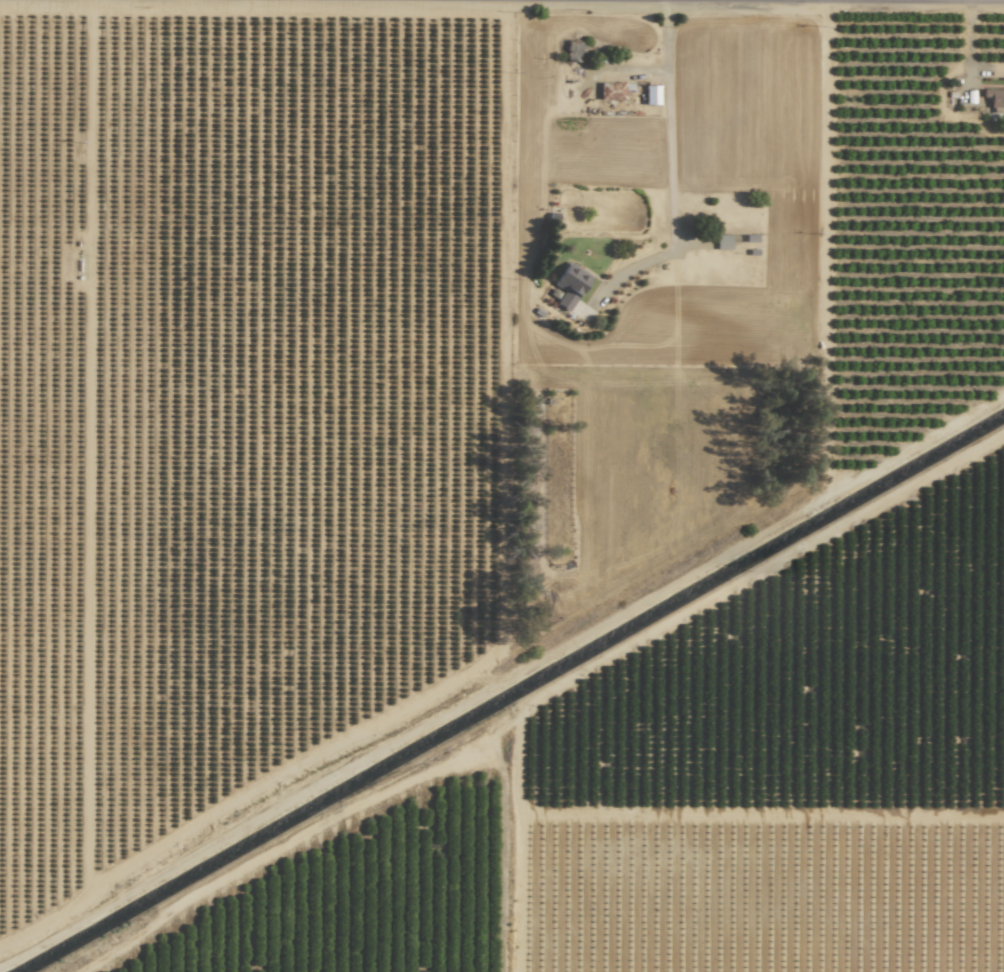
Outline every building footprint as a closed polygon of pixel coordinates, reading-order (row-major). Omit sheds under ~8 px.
[(601,100),(624,101),(624,83),(601,82),(601,100)] [(645,105),(659,105),(659,86),(645,86),(645,105)] [(984,89),(984,97),(991,97),(991,112),(1003,112),(1003,107),(1003,89),(984,89)] [(731,234),(717,235),(717,250),(731,249),(731,234)] [(570,312),(590,276),(567,263),(554,286),(563,291),(556,304),(570,312)]
